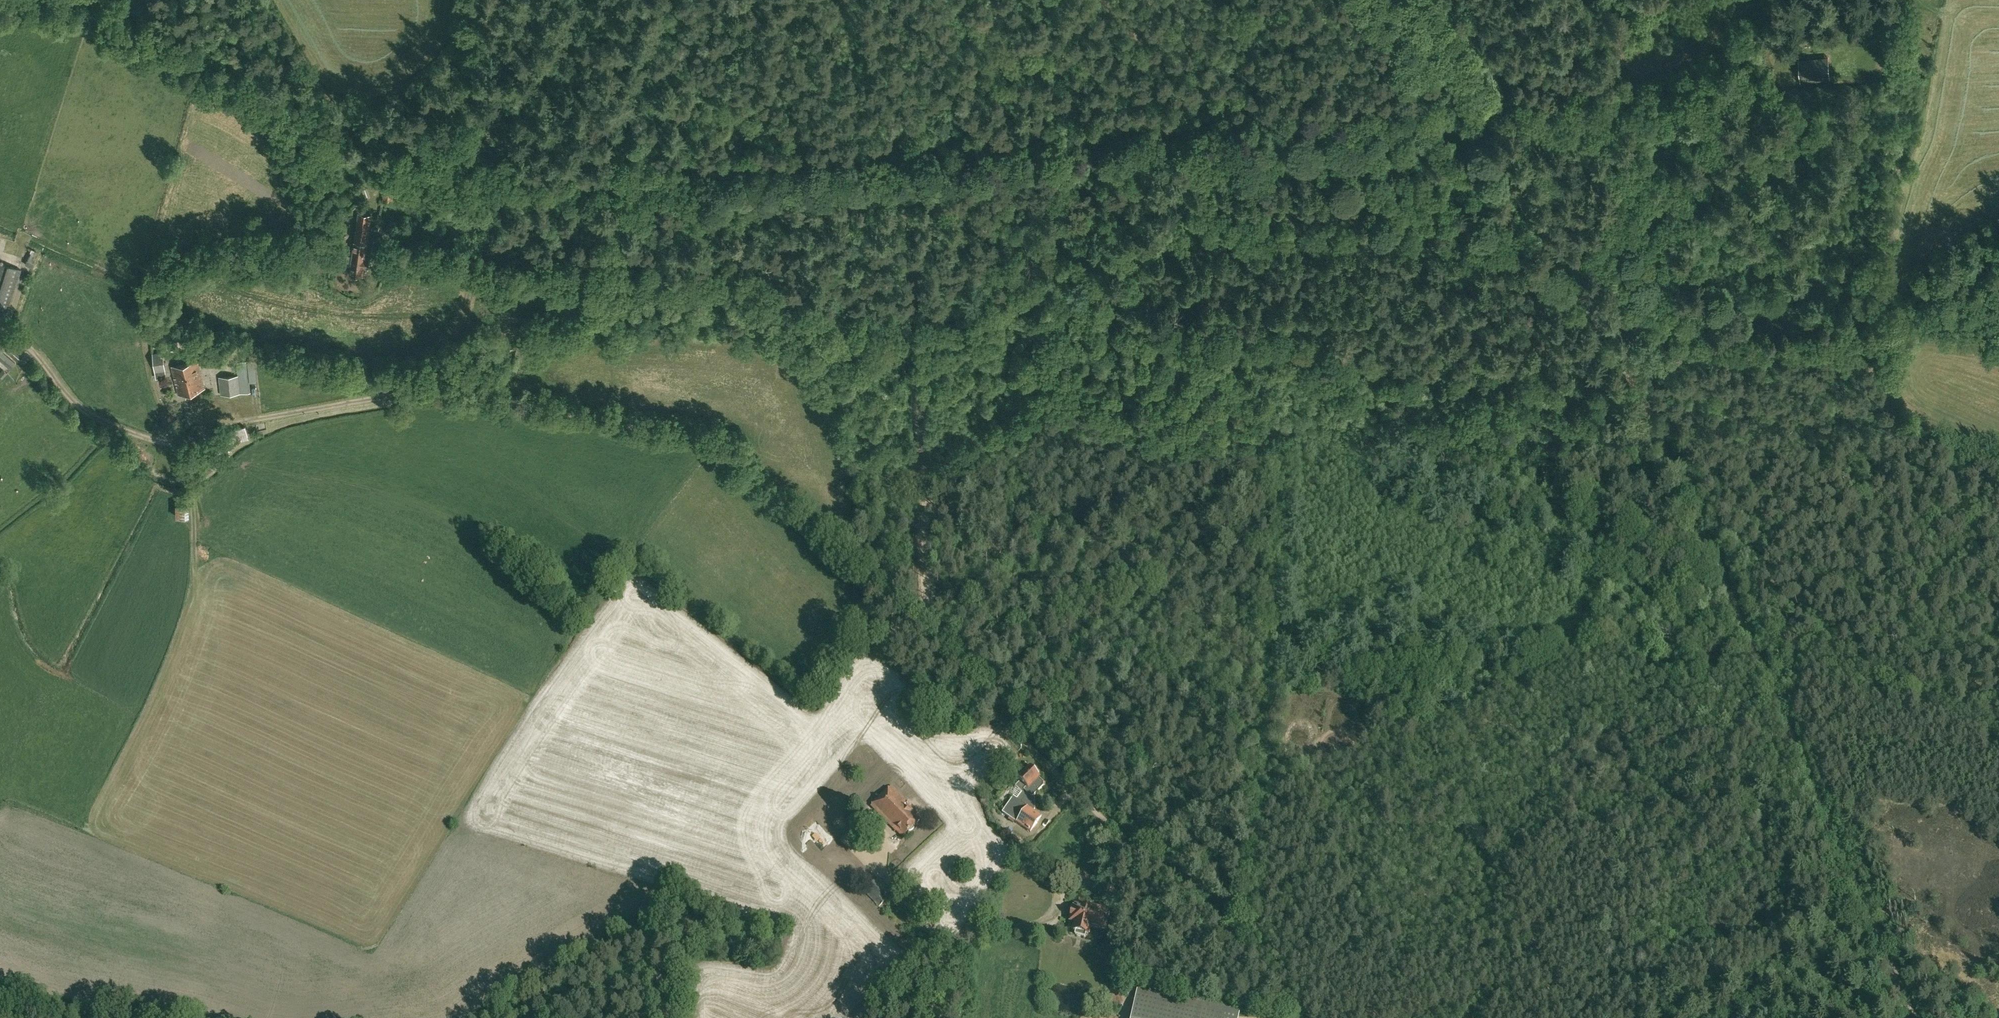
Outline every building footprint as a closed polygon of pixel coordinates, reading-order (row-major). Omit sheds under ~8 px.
[(1799,59),(1801,82),(1831,79),(1829,56),(1799,59)] [(316,210),(316,218),(326,218),(326,210),(316,210)] [(359,213),(351,266),(350,274),(362,275),(363,267),(368,268),(369,259),(365,258),(371,215),(359,213)] [(298,228),(290,227),(289,234),(297,235),(298,228)] [(7,312),(20,269),(0,262),(0,309),(7,312)] [(155,372),(166,370),(164,351),(153,353),(155,372)] [(185,363),(192,391),(205,388),(197,360),(185,363)] [(251,392),(248,360),(237,361),(238,375),(219,377),(221,395),(251,392)] [(179,395),(192,391),(185,363),(172,367),(179,395)] [(249,438),(245,426),(226,431),(229,440),(241,438),(242,440),(249,438)] [(1024,768),(1025,772),(1018,779),(1021,781),(1016,787),(1022,793),(1017,799),(1014,797),(1002,813),(1016,823),(1016,822),(1030,832),(1042,817),(1033,811),(1035,808),(1035,798),(1032,797),(1043,786),(1043,783),(1040,779),(1041,778),(1030,767),(1026,765),(1024,768)] [(922,820),(914,811),(907,805),(909,803),(892,786),(871,806),(896,832),(902,838),(922,820)] [(864,892),(879,907),(893,892),(878,877),(864,892)] [(1074,907),(1071,921),(1076,922),(1074,931),(1077,932),(1076,935),(1084,937),(1085,934),(1088,934),(1090,926),(1105,930),(1108,916),(1106,915),(1108,909),(1092,905),(1091,908),(1075,905),(1074,907)] [(1133,982),(1115,978),(1113,986),(1132,990),(1133,982)] [(1131,1017),(1238,1017),(1240,1011),(1137,989),(1131,1017)]
